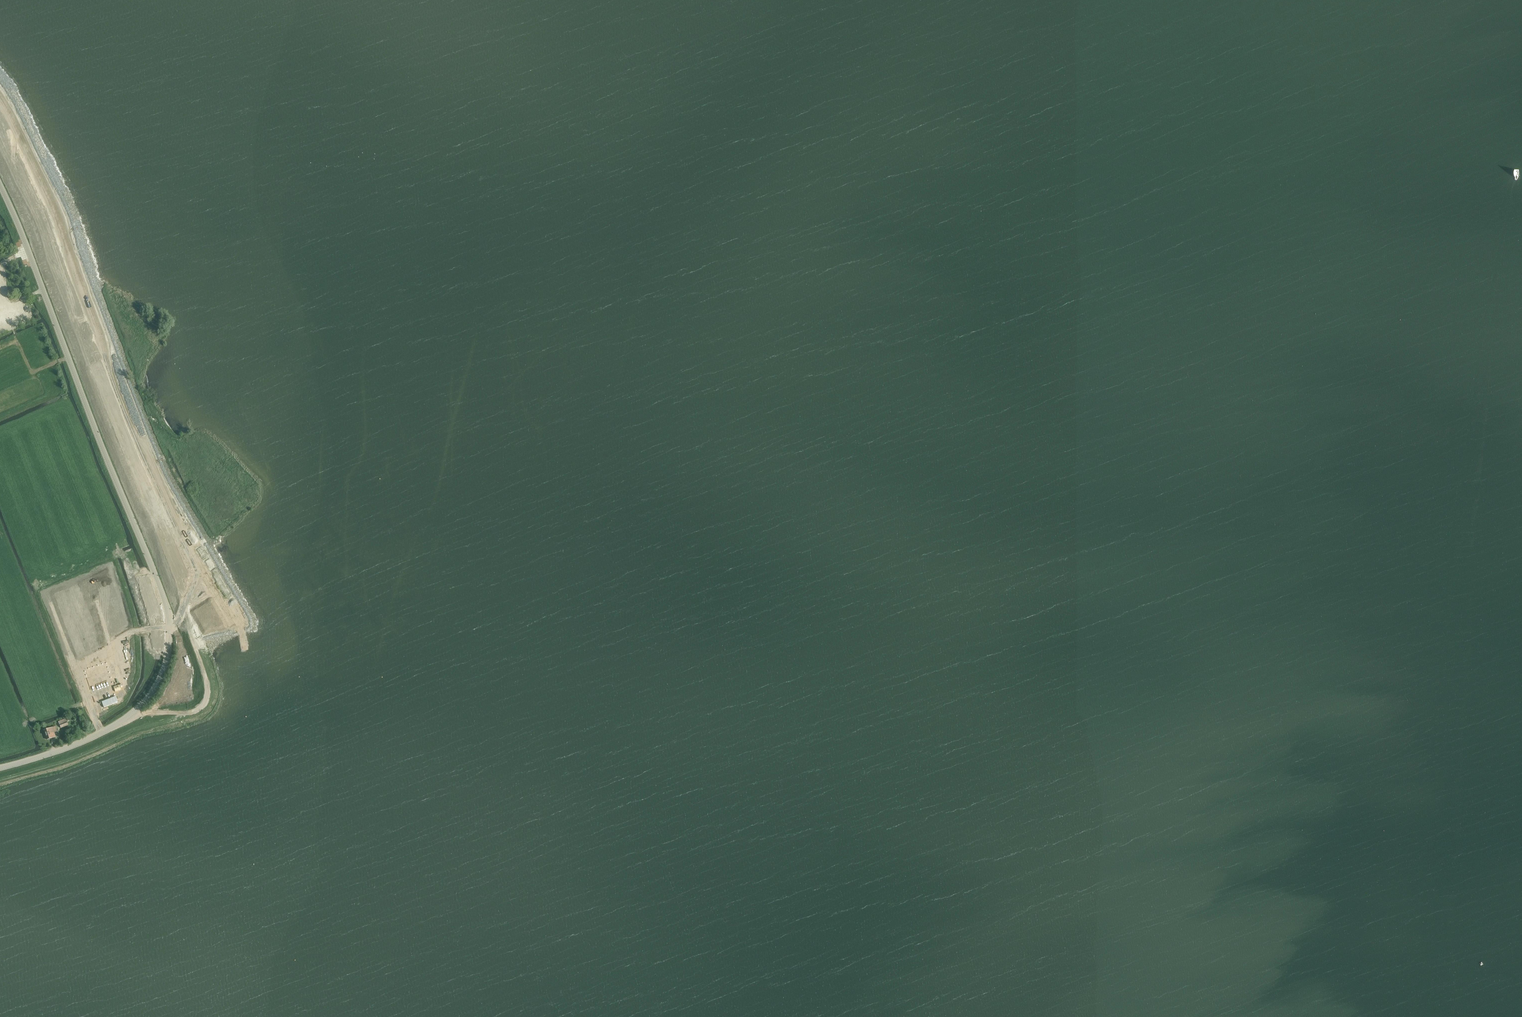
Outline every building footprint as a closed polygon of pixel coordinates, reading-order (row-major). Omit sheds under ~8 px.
[(61,728),(68,725),(66,719),(58,722),(61,728)] [(47,740),(55,737),(54,732),(57,731),(55,727),(49,729),(44,730),(47,740)]
